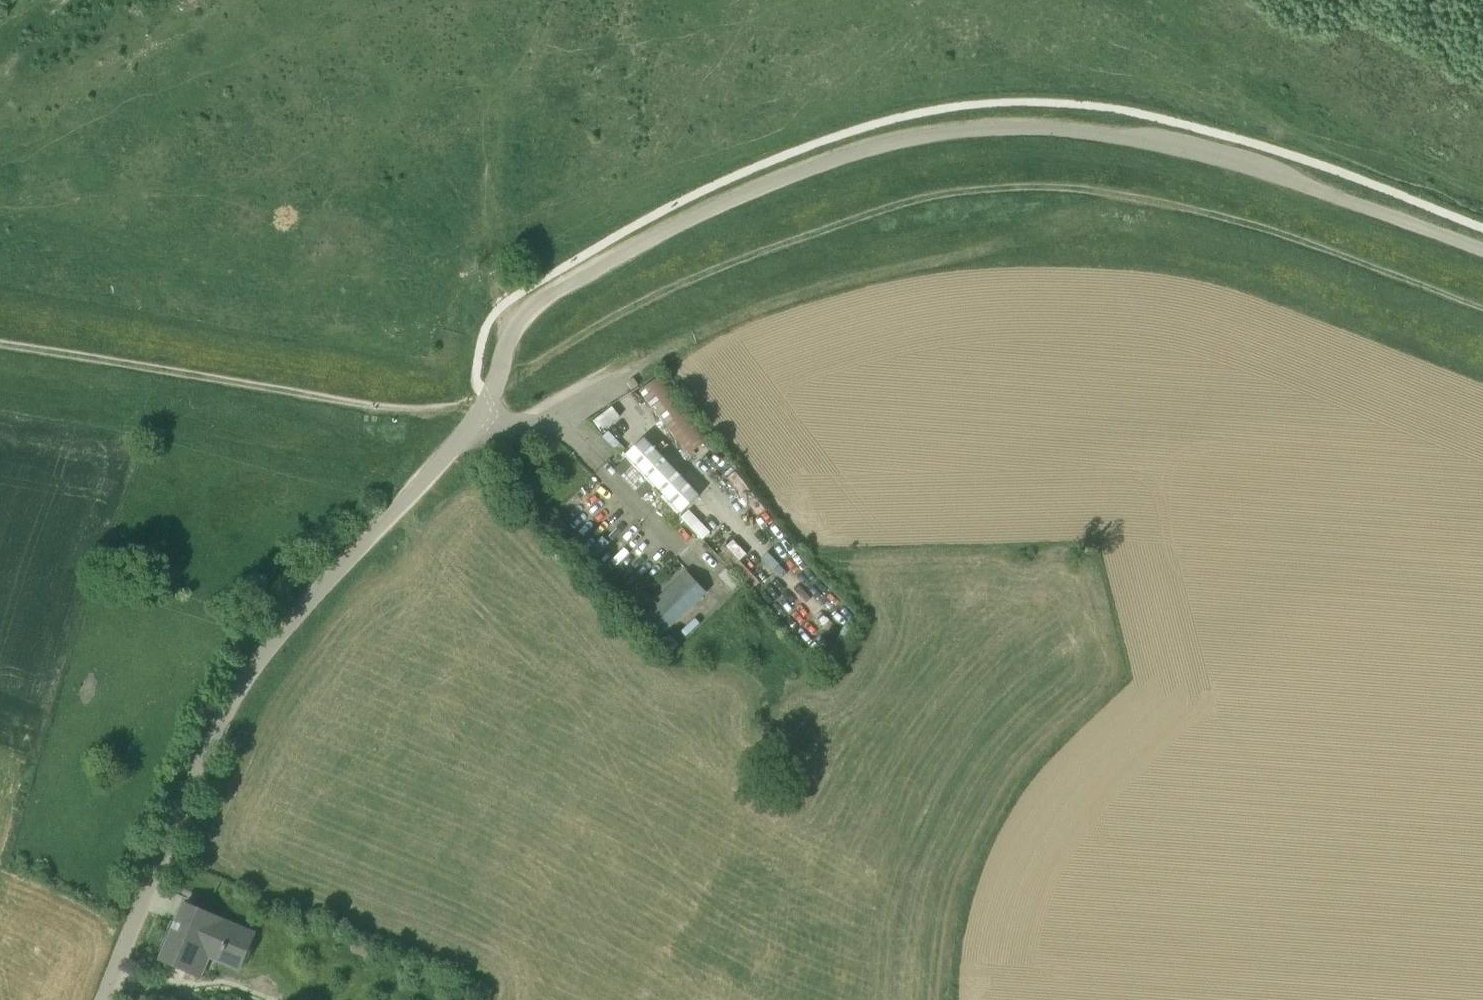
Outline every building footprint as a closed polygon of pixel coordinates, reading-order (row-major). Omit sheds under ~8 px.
[(687,456),(711,437),(663,373),(638,391),(687,456)] [(603,429),(622,415),(614,403),(594,417),(603,429)] [(677,509),(701,489),(650,435),(627,458),(677,509)] [(733,591),(740,583),(725,568),(718,575),(733,591)] [(669,592),(644,617),(661,635),(707,592),(689,574),(675,586),(673,583),(666,589),(669,592)] [(243,974),(259,933),(186,903),(162,963),(203,980),(211,961),(243,974)]
